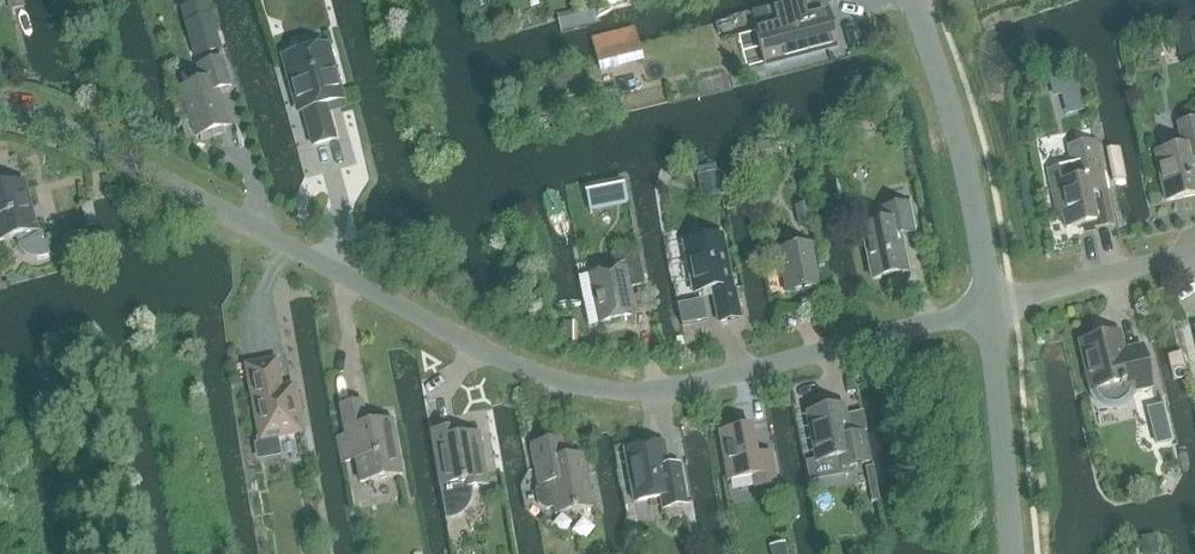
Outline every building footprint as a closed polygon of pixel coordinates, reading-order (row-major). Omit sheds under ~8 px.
[(26,9),(23,0),(2,0),(6,14),(10,13),(17,11),(26,9)] [(218,31),(212,13),(211,13),(207,0),(202,0),(180,7),(185,22),(184,22),(195,57),(224,48),(218,31)] [(802,1),(753,14),(766,65),(836,47),(825,1),(804,6),(802,1)] [(557,15),(562,33),(597,24),(593,7),(557,15)] [(1194,58),(1194,23),(1192,24),(1188,25),(1191,39),(1176,42),(1180,61),(1194,58)] [(1184,26),(1174,28),(1176,42),(1191,39),(1188,25),(1184,26)] [(628,45),(617,49),(621,65),(642,59),(637,43),(628,45)] [(343,100),(327,45),(282,58),(294,102),(300,100),(312,146),(335,140),(325,105),(343,100)] [(196,138),(229,127),(217,92),(230,87),(221,58),(198,66),(203,82),(180,90),(196,138)] [(1076,91),(1061,95),(1066,115),(1082,111),(1076,91)] [(580,99),(582,109),(592,107),(589,97),(580,99)] [(1194,196),(1194,167),(1194,161),(1194,121),(1177,125),(1182,148),(1155,154),(1166,202),(1194,196)] [(1109,182),(1127,178),(1120,145),(1107,148),(1102,149),(1109,182)] [(1078,164),(1047,170),(1057,220),(1064,218),(1066,230),(1096,224),(1089,195),(1106,192),(1096,146),(1075,150),(1078,164)] [(746,152),(745,152),(745,154),(748,165),(761,161),(758,149),(750,151),(746,152)] [(713,173),(694,177),(699,200),(718,196),(713,173)] [(621,181),(583,190),(588,211),(626,203),(621,181)] [(16,237),(19,245),(18,245),(19,248),(21,251),(24,254),(27,256),(32,258),(38,259),(42,259),(46,257),(50,255),(42,240),(43,238),(43,237),(43,234),(42,232),(37,231),(24,183),(0,189),(0,241),(16,237)] [(872,280),(907,273),(900,236),(914,234),(908,204),(880,209),(882,224),(861,228),(872,280)] [(805,207),(795,209),(799,227),(808,226),(805,207)] [(731,291),(720,237),(685,244),(695,293),(712,289),(719,322),(739,318),(734,291),(731,291)] [(787,294),(817,288),(810,246),(779,251),(787,294)] [(599,324),(633,317),(628,289),(644,286),(637,250),(612,255),(615,271),(590,276),(599,324)] [(702,301),(678,305),(682,325),(706,320),(702,301)] [(1132,394),(1151,390),(1141,345),(1123,350),(1119,334),(1079,343),(1091,392),(1092,394),(1093,397),(1095,400),(1097,402),(1100,405),(1104,407),(1106,407),(1109,408),(1111,408),(1114,408),(1116,408),(1118,407),(1120,406),(1123,405),(1125,404),(1126,402),(1128,401),(1130,398),(1131,396),(1132,394)] [(246,366),(260,438),(256,439),(257,444),(254,444),(257,461),(281,456),(278,437),(300,433),(291,387),(280,389),(274,363),(246,366)] [(366,426),(362,403),(340,407),(346,437),(338,438),(342,463),(356,460),(360,484),(401,476),(392,421),(366,426)] [(1162,406),(1147,409),(1152,427),(1167,423),(1162,406)] [(848,436),(843,407),(807,413),(817,463),(838,459),(840,469),(869,463),(863,433),(848,436)] [(757,456),(752,428),(718,433),(727,481),(752,477),(754,487),(776,484),(771,454),(757,456)] [(440,487),(441,487),(446,521),(453,519),(458,517),(463,513),(467,509),(470,505),(472,500),(473,495),(473,491),(473,488),(487,486),(478,434),(453,438),(451,429),(430,432),(440,487)] [(568,459),(567,452),(572,451),(570,443),(565,440),(531,446),(538,486),(534,491),(537,504),(545,509),(570,505),(571,512),(591,508),(581,457),(568,459)] [(661,463),(657,445),(624,451),(634,503),(660,498),(662,509),(687,505),(680,465),(668,468),(667,462),(661,463)] [(1159,461),(1149,472),(1160,481),(1170,471),(1159,461)] [(1155,535),(1140,536),(1142,552),(1156,550),(1155,535)]
